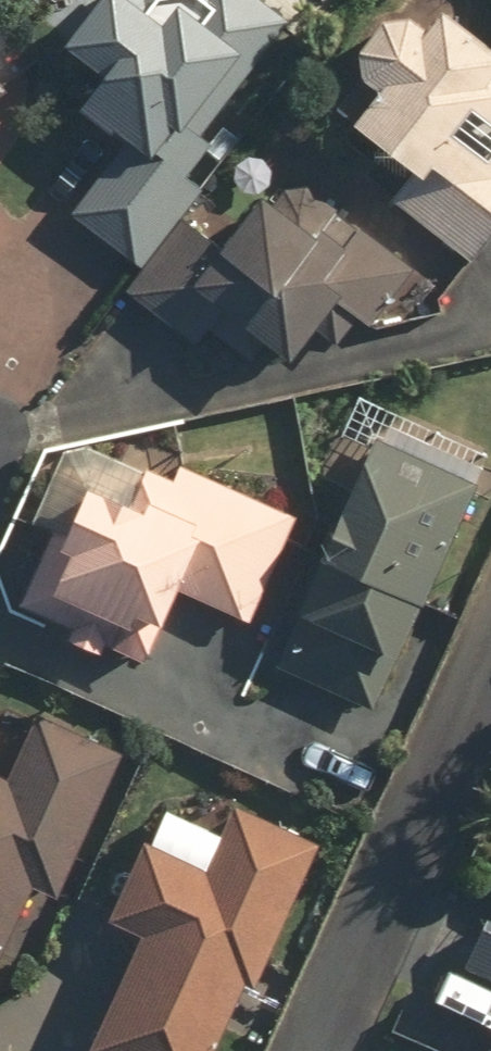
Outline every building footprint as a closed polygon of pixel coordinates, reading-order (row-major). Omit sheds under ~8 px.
[(69,45),(109,82),(81,111),(125,151),(73,207),(133,262),(252,132),(223,105),(292,29),(259,0),(110,0),(69,45)] [(444,11),(429,30),(400,7),(354,65),(383,87),(354,123),(411,168),(389,196),(472,262),(490,238),(490,48),(444,11)] [(309,145),(224,252),(180,217),(117,296),(192,355),(213,329),(253,361),(264,347),(286,364),(336,301),(371,329),(419,268),(363,223),(380,202),(309,145)] [(362,446),(278,669),(385,709),(485,446),(358,398),(342,438),(362,446)] [(72,439),(34,519),(52,527),(15,605),(144,665),(179,591),(245,622),(292,523),(175,468),(168,484),(72,439)] [(38,883),(62,894),(124,755),(37,716),(11,775),(0,771),(0,967),(38,883)] [(113,919),(145,933),(96,1050),(214,1050),(244,979),(260,986),(319,845),(194,794),(170,853),(145,842),(113,919)] [(445,1000),(490,1021),(490,899),(445,1000)]
